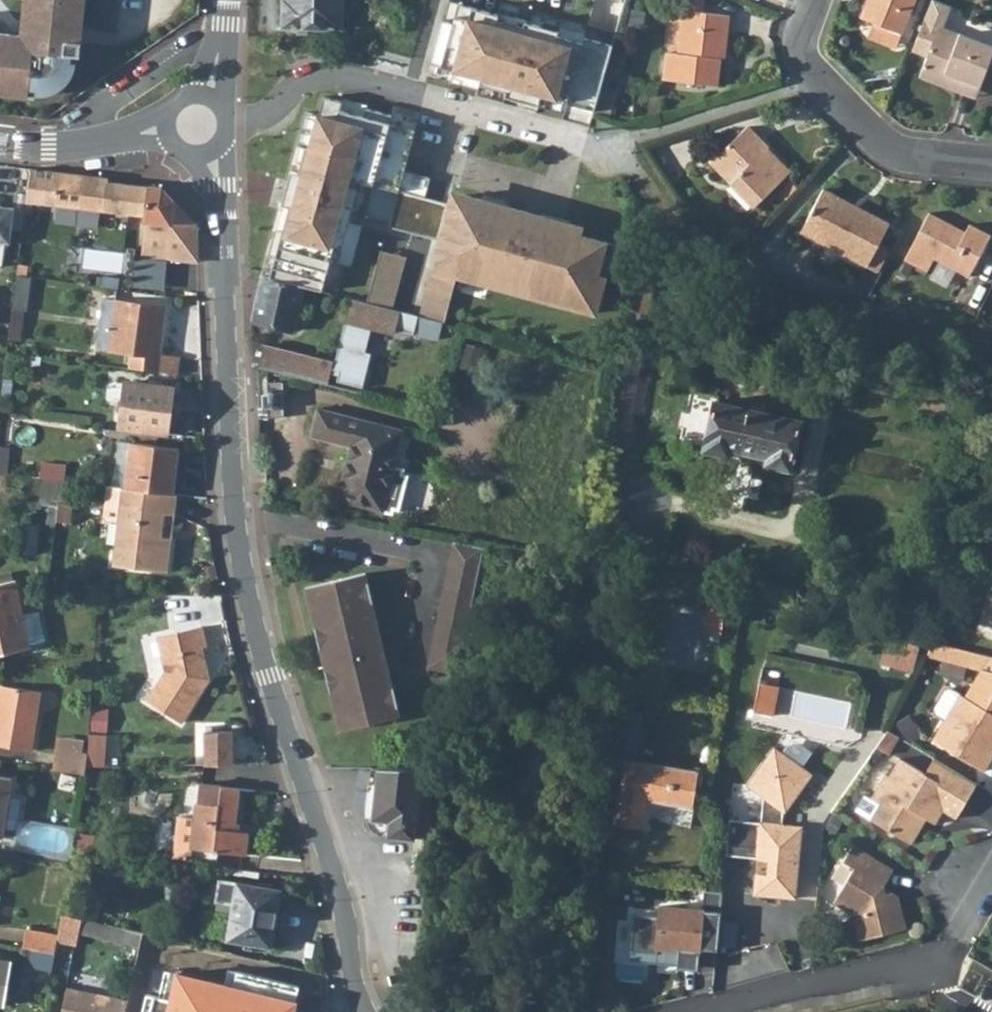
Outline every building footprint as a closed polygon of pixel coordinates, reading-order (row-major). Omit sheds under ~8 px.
[(23,23),(34,25),(32,38),(0,34),(0,93),(27,96),(28,87),(37,88),(37,92),(45,91),(52,90),(58,87),(62,83),(69,76),(72,70),(75,62),(68,62),(69,55),(79,56),(85,0),(25,0),(23,23)] [(287,1),(283,1),(282,27),(340,28),(341,0),(287,0),(287,1)] [(660,78),(712,83),(716,50),(721,50),(726,14),(698,10),(700,0),(673,0),(670,20),(679,21),(678,33),(675,51),(663,49),(661,72),(660,78)] [(858,16),(864,19),(871,0),(864,0),(858,16)] [(864,19),(902,34),(914,0),(871,0),(864,19)] [(936,0),(930,0),(910,50),(925,55),(917,76),(938,84),(942,73),(977,86),(991,46),(991,45),(941,26),(948,5),(936,0)] [(570,47),(466,18),(451,75),(489,80),(540,95),(559,104),(570,47)] [(942,73),(938,84),(973,97),(977,86),(942,73)] [(489,80),(481,105),(533,119),(540,95),(489,80)] [(353,133),(308,119),(285,191),(274,240),(322,252),(353,133)] [(782,175),(759,152),(763,147),(742,126),(707,161),(751,206),(782,175)] [(763,147),(759,152),(782,175),(786,170),(763,147)] [(29,167),(25,200),(145,216),(146,250),(198,251),(198,223),(161,187),(108,180),(108,177),(29,167)] [(820,187),(797,229),(864,264),(886,222),(820,187)] [(569,225),(441,192),(423,271),(591,313),(595,296),(611,245),(570,234),(569,225)] [(0,205),(0,266),(1,266),(4,241),(8,241),(12,207),(0,205)] [(925,212),(902,257),(925,269),(931,256),(966,273),(988,232),(967,221),(962,229),(925,212)] [(16,275),(12,308),(25,310),(30,276),(16,275)] [(261,277),(252,321),(294,331),(305,288),(261,277)] [(130,351),(128,367),(176,374),(178,356),(158,354),(164,305),(101,297),(94,346),(130,351)] [(440,321),(351,299),(335,361),(288,350),(284,369),(329,380),(332,370),(340,372),(337,382),(363,388),(371,353),(365,353),(371,327),(395,333),(395,329),(413,334),(414,333),(435,338),(440,321)] [(288,350),(268,345),(261,371),(327,388),(329,380),(284,369),(288,350)] [(125,382),(119,425),(167,430),(172,388),(125,382)] [(729,449),(737,451),(747,409),(744,409),(714,402),(703,451),(727,456),(729,449)] [(747,409),(737,451),(765,458),(764,465),(788,471),(800,422),(747,409)] [(337,501),(391,514),(392,508),(396,509),(404,476),(400,476),(402,470),(393,468),(402,432),(318,411),(311,438),(351,448),(337,501)] [(130,441),(124,487),(172,492),(177,446),(130,441)] [(7,473),(10,447),(0,446),(0,472),(7,473)] [(117,521),(113,564),(169,570),(173,535),(162,534),(165,511),(176,513),(178,493),(172,492),(124,487),(106,485),(102,515),(106,520),(117,521)] [(56,501),(54,521),(69,524),(72,502),(56,501)] [(162,534),(173,535),(176,513),(165,511),(162,534)] [(454,541),(427,667),(457,674),(472,609),(485,548),(454,541)] [(366,574),(307,587),(341,733),(400,720),(366,574)] [(0,584),(0,653),(26,648),(26,646),(43,643),(36,612),(19,615),(13,582),(0,584)] [(704,630),(724,634),(731,600),(712,596),(704,630)] [(203,626),(160,637),(170,669),(149,698),(182,721),(212,679),(206,676),(204,668),(209,667),(204,648),(208,646),(203,626)] [(883,663),(916,671),(922,647),(889,639),(883,663)] [(935,644),(926,661),(969,671),(974,654),(935,644)] [(969,671),(982,674),(984,672),(991,674),(991,659),(974,654),(969,671)] [(967,701),(952,692),(946,694),(936,711),(938,717),(947,723),(935,744),(986,774),(991,763),(991,674),(984,672),(982,674),(967,701)] [(760,686),(754,716),(772,719),(778,689),(760,686)] [(30,752),(40,693),(0,687),(0,747),(30,752)] [(206,728),(204,766),(233,767),(234,734),(227,733),(228,729),(206,728)] [(88,741),(87,749),(98,750),(104,750),(104,732),(88,731),(88,741)] [(900,741),(889,735),(878,751),(890,758),(900,741)] [(58,737),(56,750),(87,754),(87,749),(88,741),(58,737)] [(87,749),(87,754),(86,762),(97,762),(98,750),(87,749)] [(56,750),(52,770),(84,776),(86,762),(87,754),(56,750)] [(813,781),(776,755),(749,792),(765,803),(762,830),(731,827),(727,862),(759,865),(760,858),(771,859),(768,883),(757,882),(755,902),(796,906),(804,834),(784,832),(785,818),(787,819),(813,781)] [(624,762),(614,826),(643,832),(649,803),(692,811),(698,775),(624,762)] [(969,803),(926,777),(901,762),(890,780),(887,778),(872,803),(866,799),(857,814),(872,823),(913,848),(922,831),(921,826),(924,821),(936,828),(944,814),(958,822),(969,803)] [(935,762),(926,777),(969,803),(978,788),(935,762)] [(443,772),(369,770),(367,812),(368,819),(369,824),(373,829),(376,833),(379,836),(384,838),(396,840),(414,841),(424,841),(423,864),(415,871),(414,875),(431,875),(443,772)] [(15,840),(22,802),(8,800),(11,778),(0,777),(0,838),(15,840)] [(189,859),(191,847),(245,853),(247,831),(240,830),(234,827),(239,788),(198,784),(194,818),(178,816),(173,858),(189,859)] [(245,853),(191,847),(189,859),(189,863),(243,870),(245,853)] [(896,873),(855,849),(845,866),(857,873),(836,907),(855,919),(862,945),(910,933),(901,900),(895,896),(889,898),(887,890),(896,873)] [(218,896),(234,899),(237,881),(237,880),(221,877),(218,896)] [(234,899),(228,938),(270,946),(280,889),(237,880),(237,881),(234,899)] [(717,955),(723,896),(704,895),(702,915),(660,910),(659,920),(634,918),(630,955),(656,958),(657,951),(678,953),(676,970),(697,972),(698,966),(716,968),(716,965),(717,955)] [(58,935),(57,942),(76,945),(78,934),(81,919),(62,915),(58,935)] [(81,919),(78,934),(103,940),(106,925),(81,919)] [(106,925),(103,940),(140,948),(143,934),(106,925)] [(26,930),(22,948),(55,953),(57,942),(58,935),(26,930)] [(140,948),(136,961),(149,963),(156,937),(143,934),(140,948)] [(5,1003),(13,962),(0,960),(0,1003),(5,1003)] [(136,961),(132,981),(148,985),(152,966),(149,963),(136,961)] [(297,1004),(300,987),(229,970),(226,986),(175,976),(168,1005),(145,997),(141,1011),(295,1011),(297,1004)] [(145,997),(148,985),(132,981),(127,1001),(125,1011),(141,1011),(145,997)] [(127,1001),(66,988),(61,1011),(125,1011),(127,1001)]
